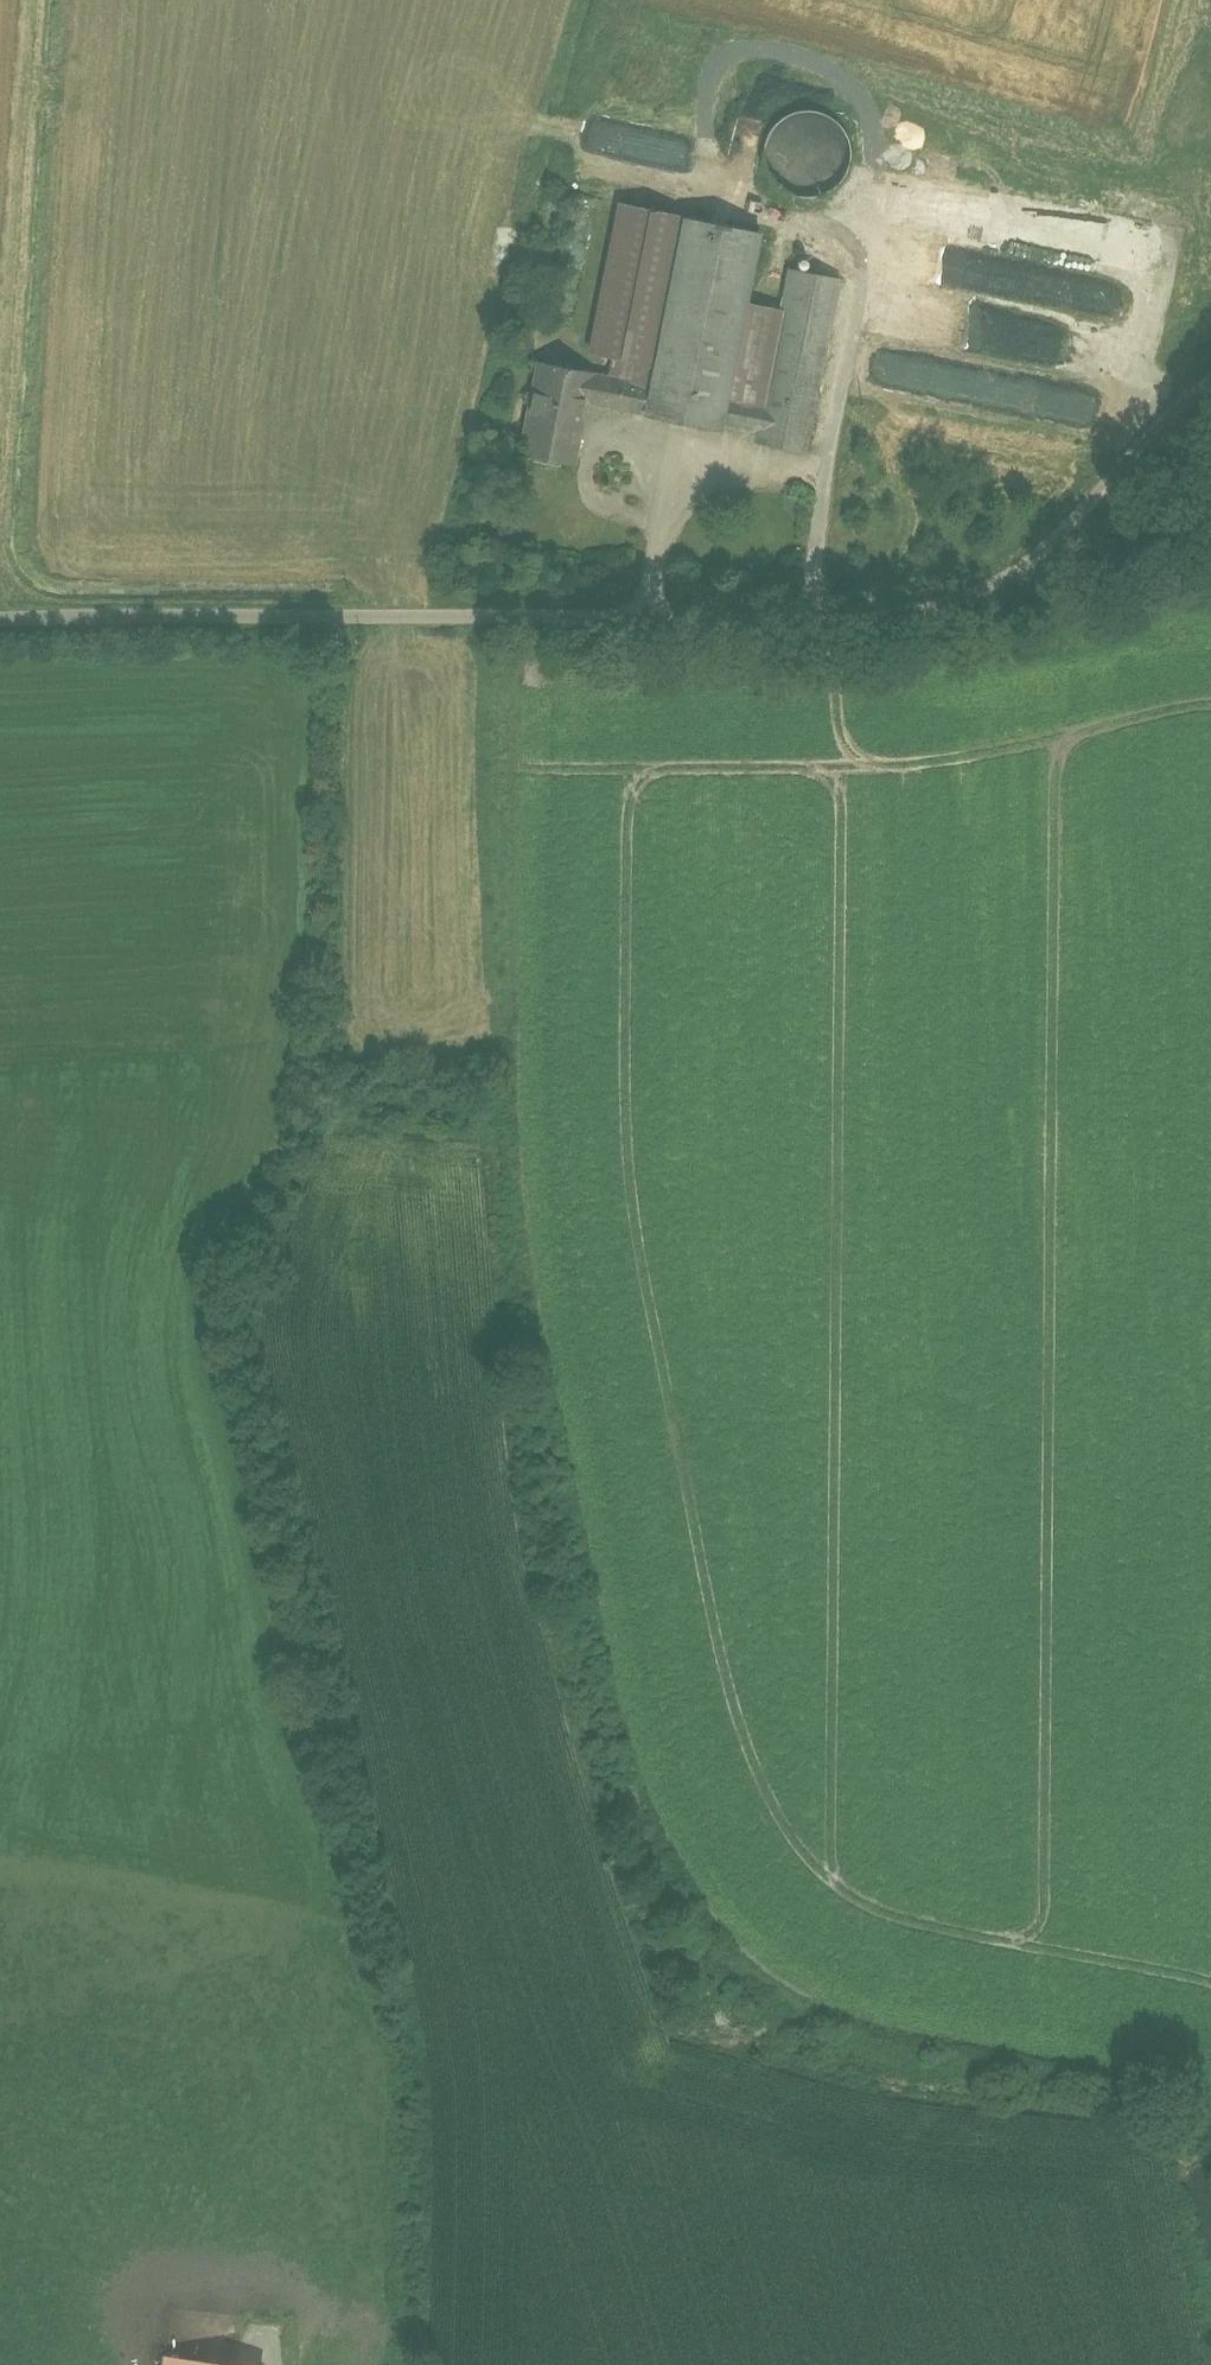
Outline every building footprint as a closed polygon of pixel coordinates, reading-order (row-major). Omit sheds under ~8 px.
[(767,299),(779,220),(627,197),(603,349),(622,352),(619,366),(546,355),(532,447),(590,456),(599,401),(765,426),(763,437),(821,446),(848,270),(796,263),(790,302),(767,299)] [(172,2353),(170,2364),(277,2364),(172,2353)]
